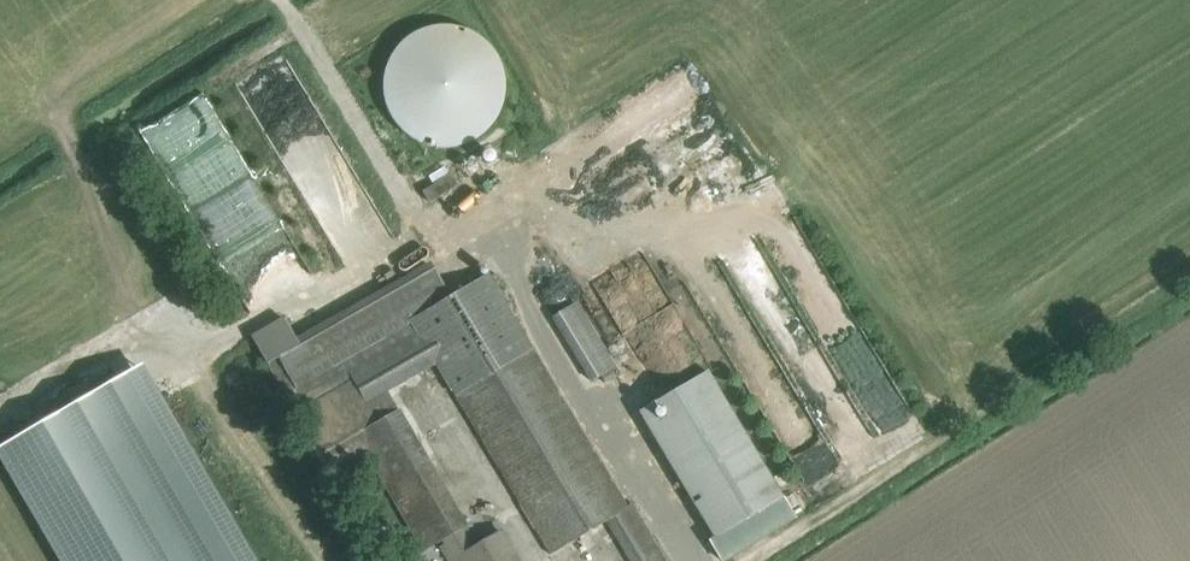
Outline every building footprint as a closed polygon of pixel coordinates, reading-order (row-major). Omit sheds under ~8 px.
[(496,53),(491,46),(482,38),(472,32),(459,27),(446,25),(433,26),(419,30),(409,36),(397,46),(387,63),(384,76),(383,90),(385,101),(391,114),(399,127),(409,135),(417,141),(429,145),(440,148),(451,148),(462,145),(471,140),(479,135),(487,129),(494,121),(500,111),(504,99),(505,84),(502,68),(496,53)] [(290,67),(244,84),(254,112),(301,94),(290,67)] [(201,74),(137,106),(152,135),(168,127),(170,131),(177,127),(170,114),(211,95),(201,74)] [(433,201),(463,184),(456,171),(426,189),(433,201)] [(647,251),(625,262),(631,275),(622,280),(642,322),(675,306),(647,251)] [(425,550),(445,538),(466,526),(387,391),(435,363),(454,396),(456,395),(551,554),(607,520),(632,560),(666,560),(632,505),(629,507),(489,272),(450,296),(429,261),(296,339),(266,356),(335,474),(369,454),(425,550)] [(551,316),(593,381),(617,366),(576,301),(551,316)] [(282,316),(251,334),(264,357),(266,356),(296,339),(282,316)] [(0,447),(0,449),(65,560),(252,560),(146,378),(139,366),(119,378),(0,447)] [(785,368),(751,384),(793,468),(826,451),(785,368)] [(710,534),(725,558),(794,516),(780,492),(710,534)] [(452,560),(519,560),(501,530),(477,544),(466,526),(445,538),(447,543),(443,545),(452,560)]
